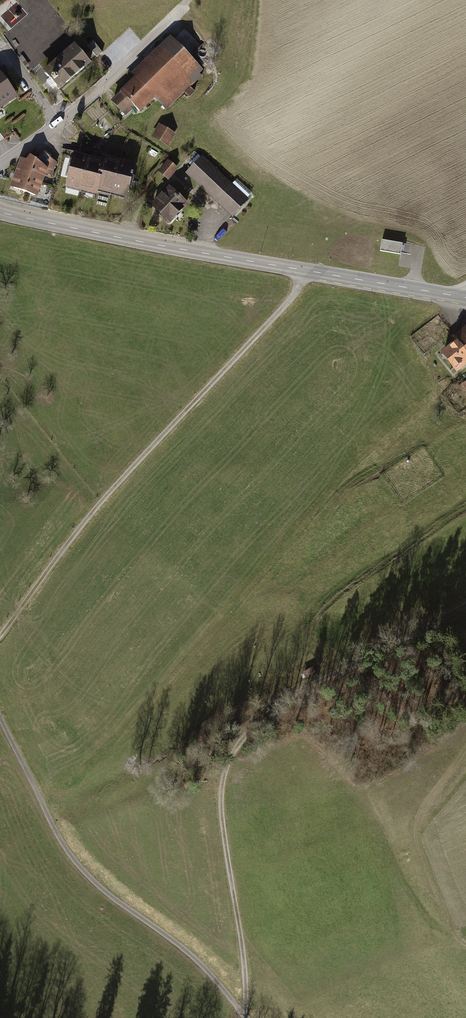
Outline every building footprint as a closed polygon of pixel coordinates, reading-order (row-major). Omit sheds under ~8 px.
[(28,12),(17,0),(8,0),(0,7),(0,13),(12,26),(28,12)] [(139,80),(115,102),(130,118),(139,109),(144,114),(158,101),(169,112),(187,95),(191,100),(198,94),(193,89),(208,75),(173,39),(135,75),(139,80)] [(94,43),(89,47),(99,59),(106,52),(100,45),(98,47),(94,43)] [(79,46),(47,73),(53,80),(49,83),(55,90),(59,86),(64,92),(96,66),(79,46)] [(15,96),(0,74),(0,106),(15,96)] [(170,148),(178,135),(162,125),(154,138),(170,148)] [(23,160),(17,177),(43,186),(47,176),(55,179),(60,164),(54,159),(46,152),(41,159),(34,156),(29,162),(23,160)] [(66,189),(81,193),(90,157),(75,153),(66,189)] [(97,192),(113,196),(122,160),(106,156),(105,161),(97,192)] [(105,161),(90,157),(81,193),(96,197),(97,192),(105,161)] [(205,157),(187,175),(234,221),(252,203),(205,157)] [(138,164),(122,160),(113,196),(128,200),(138,164)] [(181,169),(171,161),(161,173),(171,181),(181,169)] [(39,199),(43,186),(17,177),(12,190),(39,199)] [(195,204),(175,185),(155,207),(175,225),(195,204)] [(403,244),(382,241),(380,252),(401,255),(403,244)] [(439,354),(455,375),(465,367),(465,326),(451,337),(455,343),(439,354)]
